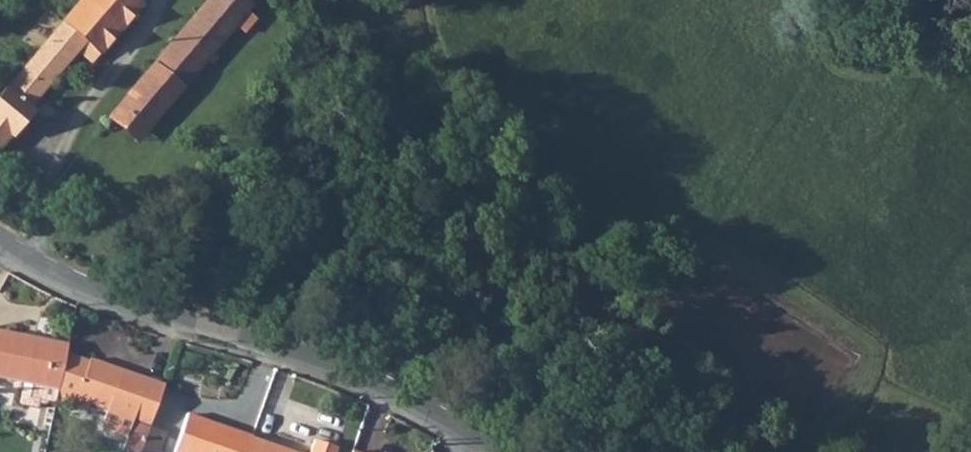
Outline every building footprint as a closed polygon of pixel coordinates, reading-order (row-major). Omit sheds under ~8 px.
[(0,106),(0,154),(0,155),(35,114),(31,112),(81,52),(97,63),(145,7),(136,0),(89,0),(0,106)] [(123,107),(152,130),(238,30),(248,38),(260,23),(249,14),(256,6),(249,0),(213,0),(123,107)] [(141,142),(152,130),(123,107),(113,120),(141,142)] [(72,346),(2,333),(1,339),(0,339),(0,379),(28,384),(63,391),(70,356),(72,346)] [(91,363),(70,356),(63,391),(60,404),(76,408),(82,393),(156,418),(169,385),(93,358),(91,363)] [(63,391),(28,384),(24,406),(43,410),(44,401),(60,405),(60,404),(63,391)] [(255,440),(186,414),(172,451),(175,451),(250,451),(255,440)] [(134,417),(122,451),(145,451),(155,424),(134,417)] [(168,428),(155,424),(145,451),(160,451),(168,428)] [(255,440),(250,451),(288,451),(255,440)] [(339,451),(316,442),(313,451),(338,451),(339,451)]
